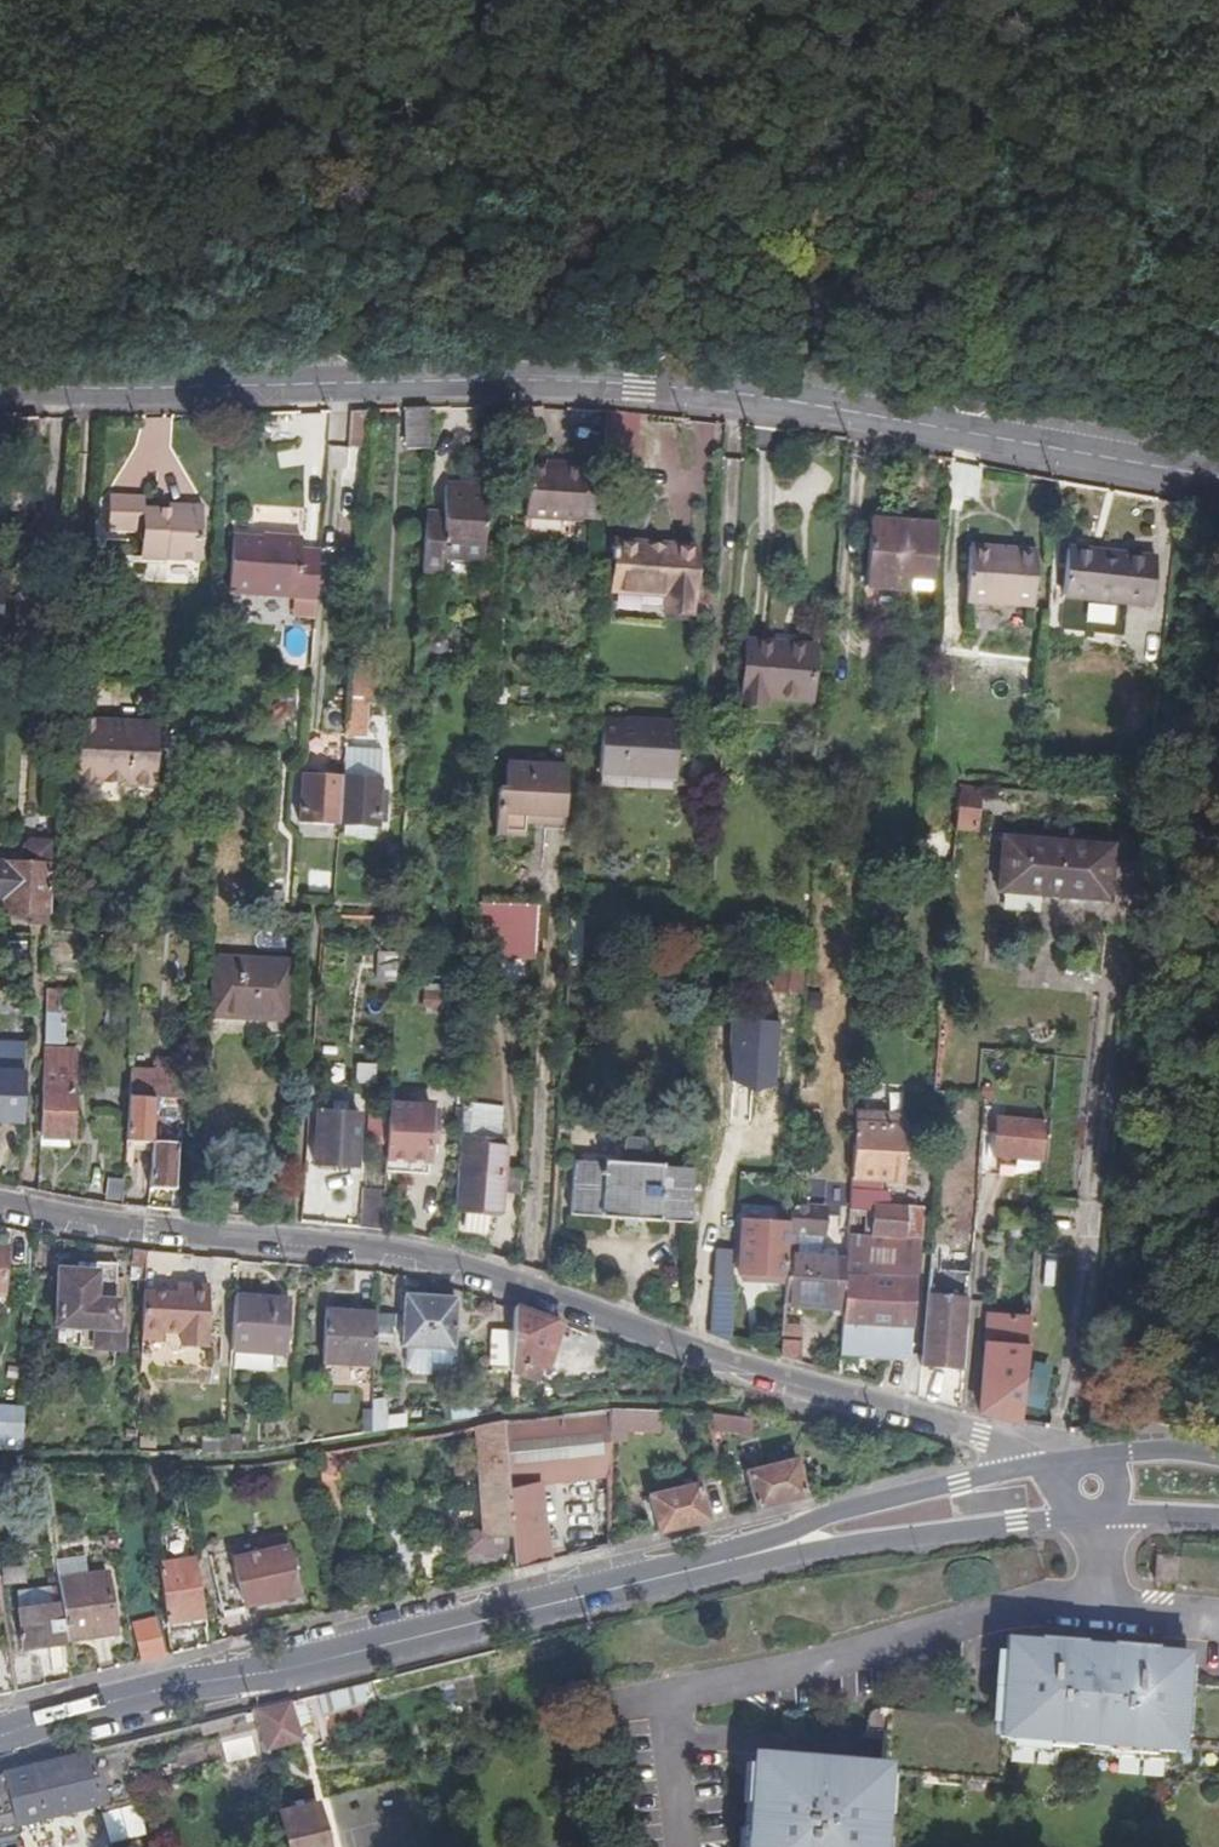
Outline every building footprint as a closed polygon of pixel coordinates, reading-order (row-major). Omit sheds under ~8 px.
[(425,451),(428,410),(405,412),(401,449),(425,451)] [(347,411),(347,439),(363,438),(362,411),(347,411)] [(634,455),(639,414),(604,411),(600,452),(634,455)] [(32,511),(36,418),(10,418),(7,474),(4,509),(32,511)] [(580,518),(599,520),(603,470),(583,469),(583,466),(561,464),(561,468),(527,466),(525,518),(580,522),(580,518)] [(422,526),(417,577),(436,579),(436,563),(479,566),(484,488),(440,486),(438,528),(422,526)] [(201,515),(169,514),(130,511),(132,494),(101,493),(98,528),(131,530),(130,558),(198,561),(201,515)] [(169,506),(169,514),(201,515),(201,509),(169,506)] [(931,589),(936,519),(871,515),(868,585),(931,589)] [(226,592),(313,599),(316,553),(297,552),(297,540),(274,538),(274,546),(262,545),(262,541),(230,538),(226,592)] [(614,562),(615,542),(603,541),(601,561),(614,562)] [(695,548),(615,542),(614,562),(612,589),(664,592),(663,612),(691,614),(695,548)] [(1036,552),(968,547),(964,602),(1031,606),(1036,552)] [(1156,552),(1068,547),(1062,627),(1117,631),(1120,596),(1152,598),(1156,552)] [(813,699),(817,643),(748,638),(743,703),(766,705),(767,696),(813,699)] [(353,681),(352,723),(369,724),(371,682),(353,681)] [(108,731),(108,725),(74,723),(74,729),(108,731)] [(675,728),(601,723),(598,775),(672,780),(675,728)] [(156,727),(108,725),(108,731),(74,729),(72,782),(153,787),(156,727)] [(348,770),(346,819),(384,822),(389,743),(351,743),(348,770)] [(546,815),(546,823),(564,824),(567,768),(507,763),(505,794),(499,793),(496,833),(524,835),(525,821),(526,814),(546,815)] [(296,817),(346,819),(348,770),(300,768),(296,817)] [(985,794),(958,792),(955,835),(981,836),(985,794)] [(525,821),(546,823),(546,815),(526,814),(525,821)] [(49,847),(42,840),(27,838),(20,845),(20,861),(0,860),(0,898),(0,901),(0,910),(25,912),(25,922),(40,922),(40,912),(46,912),(49,847)] [(1114,848),(1001,839),(996,894),(1108,905),(1114,848)] [(512,953),(536,955),(540,908),(473,904),(472,935),(513,936),(512,953)] [(469,951),(512,953),(513,936),(472,935),(469,951)] [(212,1011),(254,1013),(258,952),(214,949),(212,1011)] [(393,978),(392,951),(373,952),(374,978),(393,978)] [(258,952),(254,1013),(292,1015),(296,954),(258,952)] [(777,970),(776,994),(802,995),(804,971),(777,970)] [(532,1009),(534,983),(522,982),(520,1008),(532,1009)] [(17,1118),(19,1047),(0,1047),(0,1117),(17,1118)] [(37,1051),(32,1143),(63,1144),(63,1136),(66,1136),(70,1052),(37,1051)] [(155,1094),(187,1095),(188,1060),(157,1058),(156,1072),(130,1070),(126,1138),(153,1140),(155,1094)] [(352,1083),(374,1084),(374,1064),(353,1064),(352,1083)] [(386,1129),(388,1103),(368,1101),(367,1128),(386,1129)] [(910,1106),(857,1102),(852,1174),(850,1202),(876,1203),(876,1201),(888,1202),(889,1187),(882,1187),(883,1170),(905,1171),(910,1106)] [(429,1106),(388,1103),(386,1129),(385,1159),(384,1173),(426,1174),(426,1161),(427,1141),(439,1142),(441,1114),(428,1113),(429,1106)] [(359,1116),(321,1113),(317,1163),(356,1166),(359,1116)] [(996,1161),(1046,1166),(1049,1129),(1001,1124),(996,1161)] [(691,1225),(696,1167),(642,1164),(643,1139),(621,1139),(621,1163),(571,1160),(567,1216),(691,1225)] [(178,1140),(153,1140),(150,1187),(176,1187),(178,1140)] [(500,1149),(456,1146),(451,1212),(450,1236),(492,1240),(498,1214),(499,1192),(500,1167),(500,1149)] [(784,1174),(792,1174),(794,1155),(785,1155),(784,1174)] [(499,1192),(517,1194),(519,1169),(500,1167),(499,1192)] [(122,1199),(122,1177),(109,1177),(108,1198),(122,1199)] [(360,1226),(380,1227),(383,1190),(362,1189),(360,1226)] [(920,1204),(888,1202),(876,1201),(876,1203),(874,1230),(848,1228),(846,1253),(845,1275),(915,1279),(920,1204)] [(874,1230),(876,1203),(850,1202),(848,1228),(874,1230)] [(790,1219),(788,1235),(826,1237),(828,1209),(810,1208),(810,1205),(791,1204),(790,1219)] [(788,1235),(790,1219),(741,1215),(738,1271),(742,1271),(786,1274),(787,1249),(788,1235)] [(843,1305),(845,1275),(846,1253),(787,1249),(786,1274),(785,1287),(784,1300),(843,1305)] [(94,1269),(52,1265),(49,1328),(86,1329),(86,1349),(122,1350),(125,1322),(118,1299),(113,1296),(113,1264),(94,1263),(94,1269)] [(961,1371),(968,1298),(970,1272),(929,1269),(920,1366),(961,1371)] [(1070,1269),(1067,1296),(1076,1298),(1079,1270),(1070,1269)] [(785,1287),(786,1274),(742,1271),(741,1284),(785,1287)] [(839,1355),(909,1360),(915,1279),(845,1275),(843,1305),(839,1355)] [(174,1291),(140,1290),(137,1335),(161,1337),(162,1328),(181,1330),(181,1345),(206,1347),(208,1285),(189,1283),(189,1291),(174,1291)] [(175,1283),(174,1291),(189,1291),(189,1283),(175,1283)] [(732,1285),(713,1283),(708,1337),(732,1343),(737,1286),(732,1285)] [(233,1298),(230,1352),(284,1355),(287,1301),(233,1298)] [(424,1350),(425,1301),(401,1300),(399,1349),(424,1350)] [(450,1302),(425,1301),(424,1350),(448,1350),(450,1302)] [(560,1325),(512,1309),(510,1332),(510,1366),(510,1372),(537,1373),(536,1358),(541,1357),(560,1325)] [(374,1316),(373,1326),(394,1327),(395,1312),(374,1311),(374,1316)] [(373,1326),(374,1316),(322,1314),(320,1366),(371,1368),(373,1326)] [(980,1413),(1018,1423),(1029,1322),(989,1318),(980,1413)] [(779,1357),(800,1363),(801,1326),(781,1324),(779,1357)] [(510,1366),(510,1332),(488,1332),(488,1365),(510,1366)] [(77,1409),(92,1409),(92,1387),(77,1386),(77,1402),(77,1409)] [(404,1401),(369,1398),(368,1419),(367,1433),(402,1428),(403,1421),(404,1406),(404,1401)] [(445,1405),(447,1420),(476,1415),(474,1402),(445,1405)] [(23,1448),(25,1405),(6,1404),(3,1448),(23,1448)] [(407,1422),(420,1422),(421,1407),(404,1406),(403,1421),(407,1422)] [(607,1410),(503,1421),(507,1483),(543,1481),(608,1478),(608,1441),(607,1410)] [(655,1411),(607,1410),(608,1441),(622,1441),(622,1431),(655,1432),(655,1411)] [(744,1416),(705,1412),(710,1430),(747,1436),(744,1416)] [(503,1421),(477,1427),(482,1509),(483,1530),(465,1530),(463,1530),(467,1580),(511,1570),(507,1483),(503,1421)] [(198,1434),(197,1450),(225,1449),(226,1435),(226,1434),(198,1434)] [(242,1436),(226,1435),(225,1449),(241,1449),(242,1436)] [(755,1510),(805,1498),(795,1460),(747,1472),(755,1510)] [(507,1483),(511,1570),(545,1561),(543,1481),(507,1483)] [(645,1496),(655,1534),(707,1522),(696,1483),(645,1496)] [(464,1509),(465,1530),(483,1530),(482,1509),(464,1509)] [(225,1552),(207,1556),(219,1610),(293,1593),(282,1546),(226,1559),(225,1552)] [(80,1555),(53,1558),(54,1567),(56,1579),(82,1576),(80,1555)] [(193,1558),(157,1563),(165,1621),(202,1616),(193,1558)] [(54,1567),(40,1568),(42,1585),(13,1588),(15,1606),(58,1601),(56,1579),(54,1567)] [(82,1576),(56,1579),(58,1601),(62,1637),(108,1632),(102,1573),(82,1576)] [(15,1606),(19,1645),(36,1643),(62,1640),(62,1637),(58,1601),(15,1606)] [(131,1624),(140,1660),(163,1655),(154,1619),(131,1624)] [(19,1645),(7,1647),(12,1691),(40,1685),(36,1643),(19,1645)] [(0,1649),(0,1694),(12,1691),(7,1647),(0,1649)] [(871,1785),(994,1792),(996,1757),(1043,1759),(1044,1744),(1119,1748),(1118,1763),(1165,1765),(1166,1750),(1218,1753),(1218,1700),(1199,1699),(1199,1688),(1169,1687),(1171,1665),(1002,1656),(998,1730),(857,1722),(856,1744),(873,1745),(871,1785)] [(257,1749),(295,1740),(286,1705),(248,1714),(257,1749)] [(127,1809),(111,1748),(10,1773),(22,1826),(90,1809),(92,1818),(127,1809)] [(22,1826),(10,1773),(0,1776),(0,1831),(22,1826)] [(871,1785),(749,1779),(746,1846),(867,1846),(869,1813),(881,1803),(871,1791),(871,1785)] [(281,1846),(324,1846),(311,1795),(270,1803),(281,1846)]
